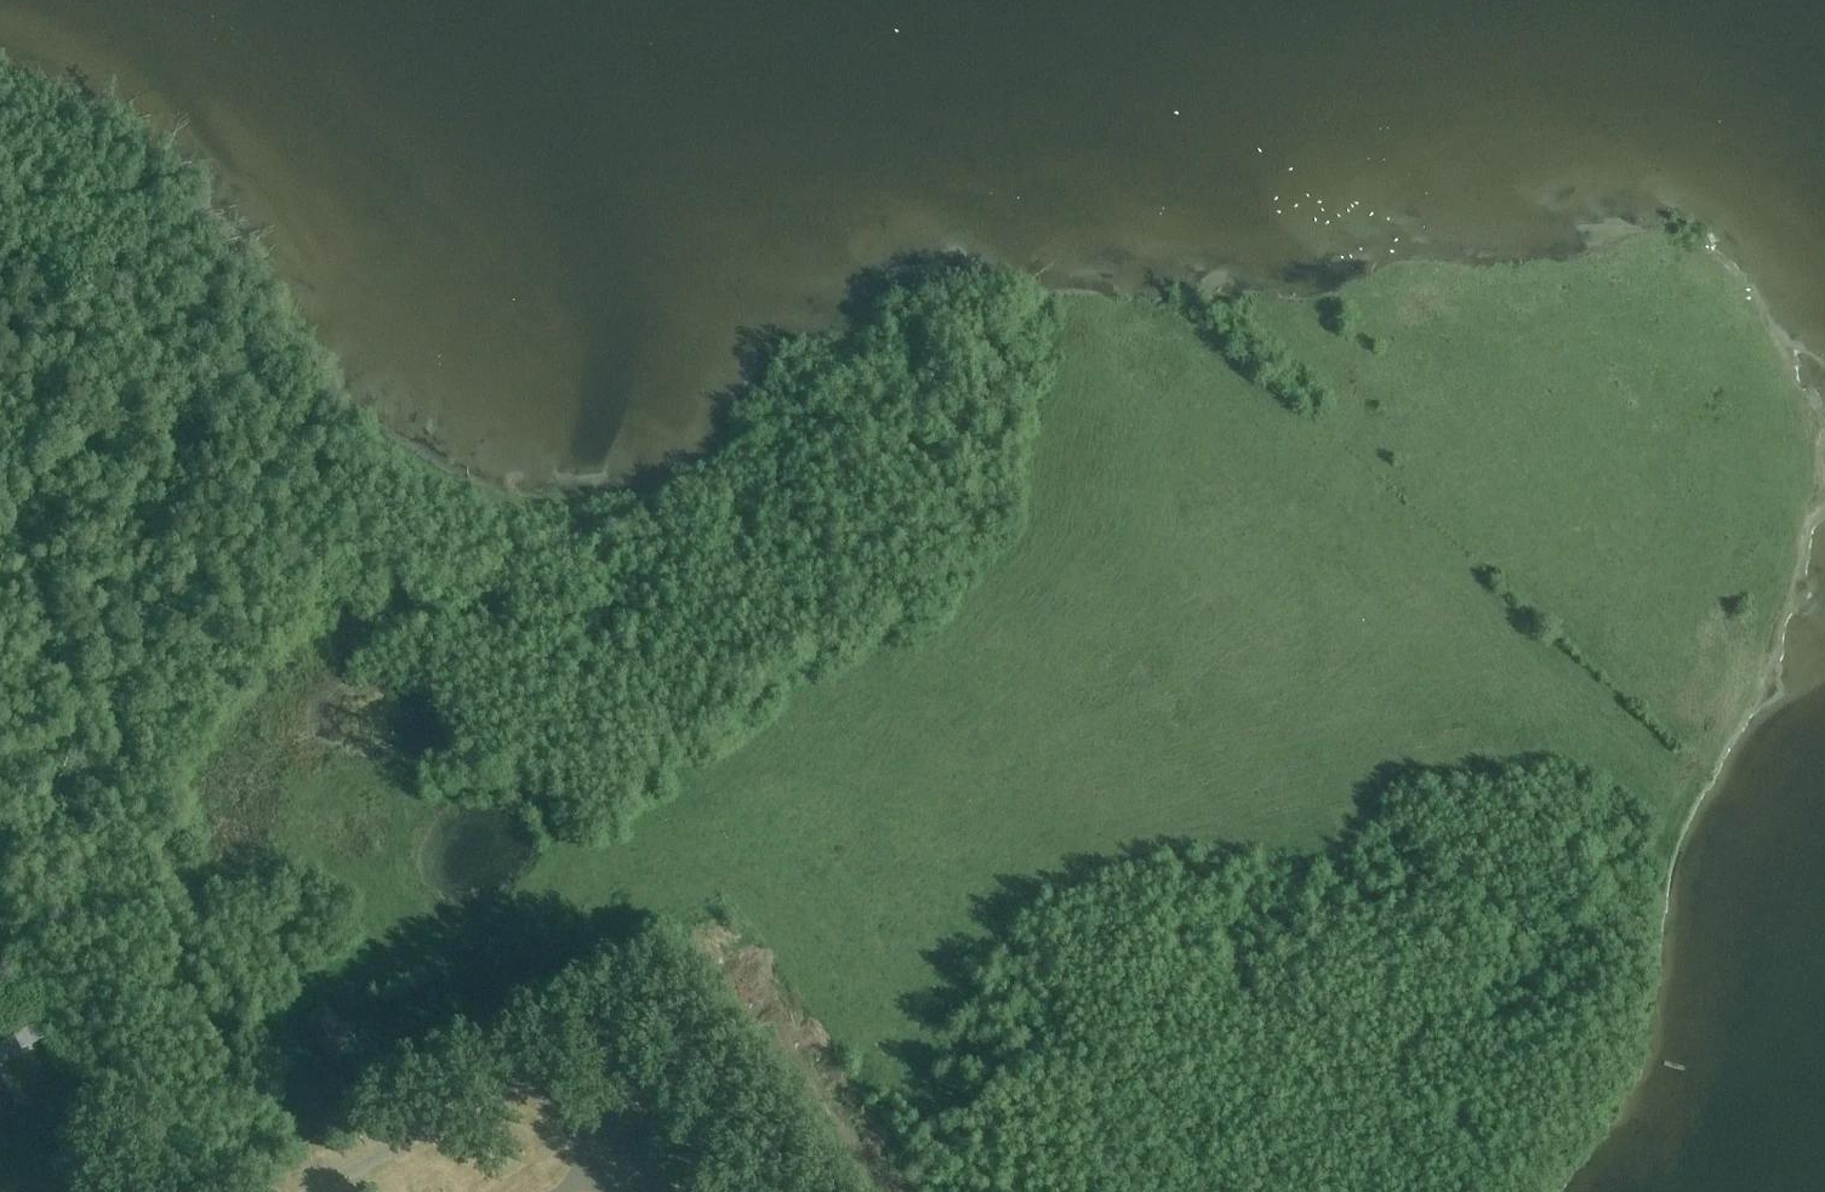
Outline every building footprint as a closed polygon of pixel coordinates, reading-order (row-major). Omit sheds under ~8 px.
[(314,1021),(321,1039),(348,1029),(341,1011),(314,1021)] [(23,1048),(47,1040),(40,1021),(17,1028),(23,1048)] [(21,1053),(13,1036),(0,1042),(0,1063),(21,1053)] [(11,1111),(0,1089),(0,1116),(11,1111)]
